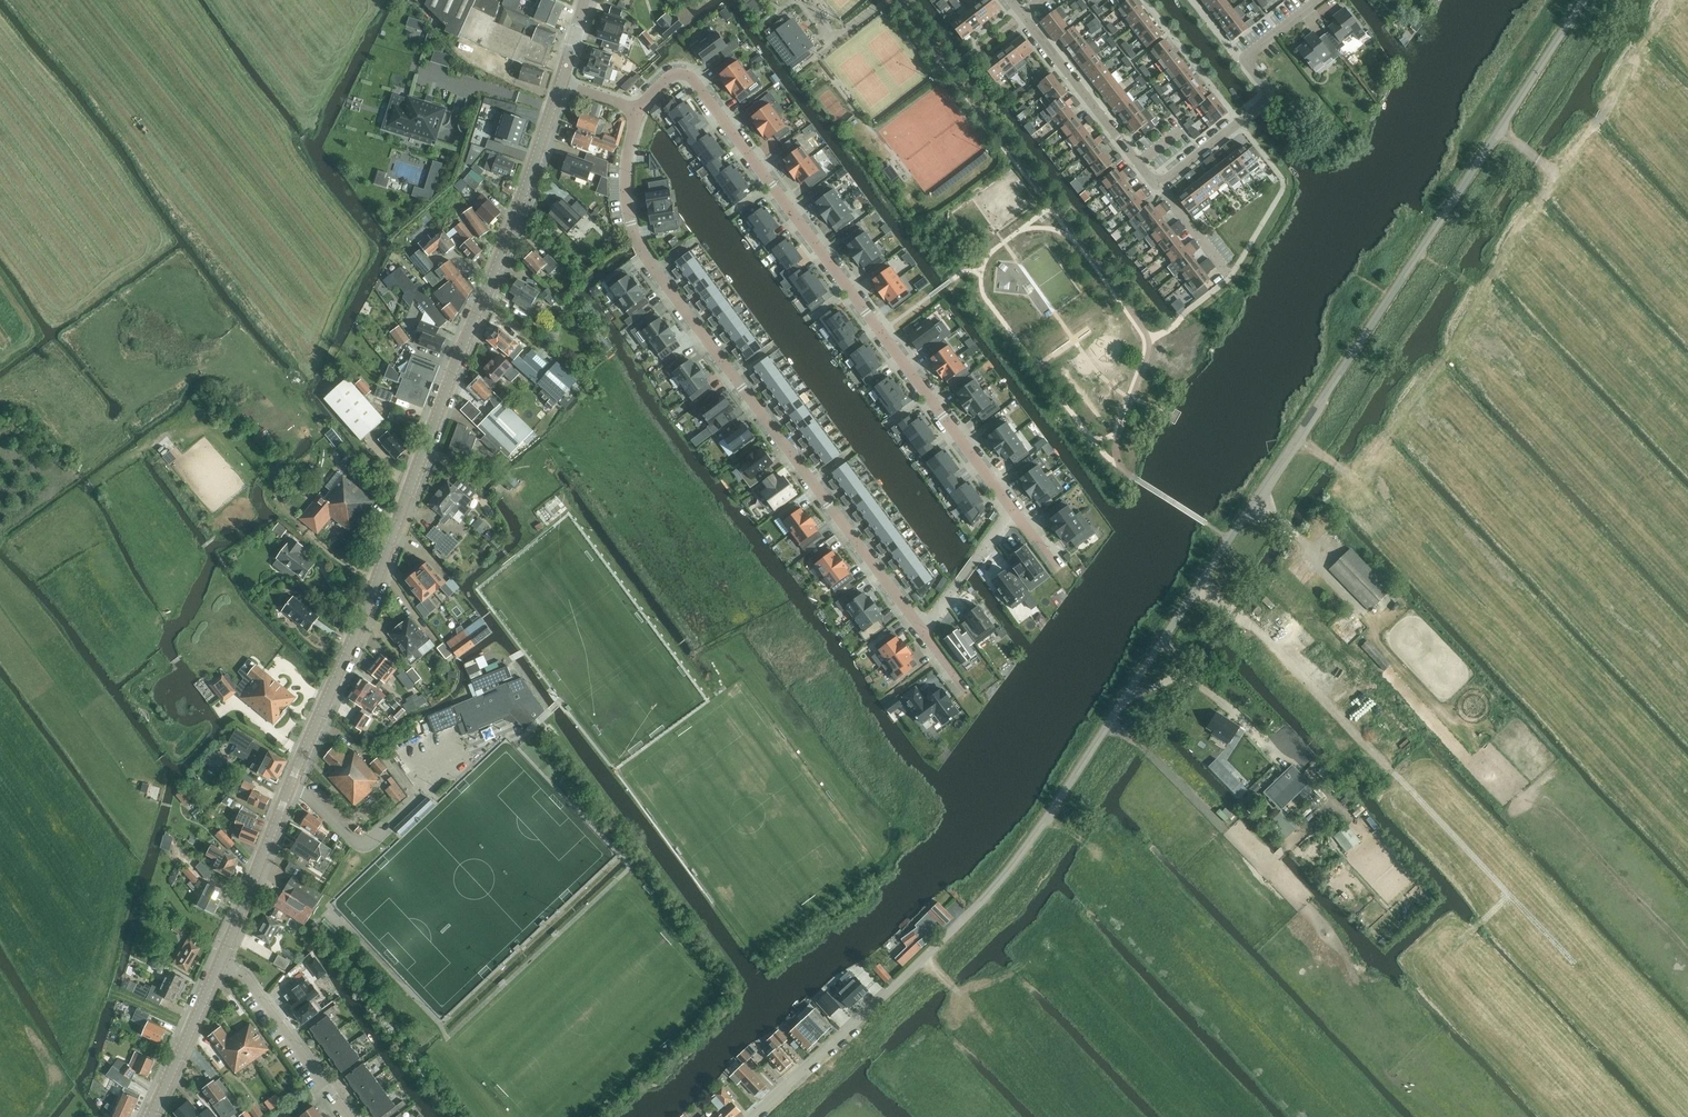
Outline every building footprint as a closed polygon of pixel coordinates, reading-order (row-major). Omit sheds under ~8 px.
[(459,38),(476,0),(428,0),(425,5),(447,27),(445,32),(459,38)] [(472,8),(495,19),(494,23),(533,39),(532,42),(551,49),(557,33),(538,26),(539,24),(540,25),(540,24),(529,20),(530,17),(507,7),(510,0),(504,0),(502,6),(499,5),(500,2),(496,0),(476,0),(472,8)] [(536,6),(560,16),(564,5),(552,0),(547,0),(546,3),(539,0),(538,0),(536,6)] [(746,6),(754,16),(765,7),(759,0),(752,0),(746,6)] [(942,11),(949,6),(944,0),(941,0),(936,4),(942,11)] [(980,2),(992,17),(1002,10),(994,0),(983,0),(980,2)] [(1125,19),(1140,7),(1134,0),(1129,0),(1121,6),(1120,6),(1117,9),(1125,19)] [(1211,12),(1225,0),(1206,0),(1203,2),(1211,12)] [(1218,21),(1233,9),(1226,0),(1225,0),(1211,12),(1218,21)] [(980,2),(971,10),(982,25),(992,17),(980,2)] [(560,16),(536,6),(535,9),(534,11),(541,14),(538,20),(555,27),(560,16)] [(602,24),(601,26),(623,33),(626,21),(621,20),(622,16),(621,16),(623,10),(612,6),(609,13),(613,15),(612,17),(605,15),(605,16),(602,17),(600,22),(602,24)] [(1067,17),(1059,7),(1040,22),(1048,32),(1063,20),(1067,17)] [(1125,19),(1132,28),(1147,17),(1140,7),(1125,19)] [(544,66),(551,49),(532,42),(533,39),(494,23),(495,19),(472,8),(459,38),(461,36),(489,50),(523,64),(524,60),(545,67),(545,66),(544,66)] [(1326,35),(1327,37),(1337,50),(1344,45),(1341,42),(1353,32),(1358,39),(1365,34),(1344,8),(1338,13),(1340,16),(1336,19),(1337,20),(1329,27),(1332,30),(1326,35)] [(1218,21),(1225,31),(1240,19),(1233,9),(1218,21)] [(971,10),(961,17),(972,32),(982,25),(971,10)] [(683,24),(676,16),(660,31),(666,39),(683,24)] [(425,22),(409,17),(407,26),(422,31),(425,22)] [(972,32),(961,17),(951,25),(963,40),(972,32)] [(1132,28),(1140,38),(1155,26),(1147,17),(1132,28)] [(764,32),(788,65),(789,64),(793,69),(811,55),(807,50),(813,46),(792,19),(787,24),(783,18),(764,32)] [(1240,19),(1225,31),(1228,34),(1226,35),(1231,42),(1233,40),(1233,41),(1255,23),(1251,18),(1244,24),(1240,19)] [(1056,42),(1059,39),(1070,30),(1070,29),(1063,20),(1048,32),(1056,42)] [(623,33),(601,26),(601,28),(598,29),(596,34),(598,36),(598,38),(606,40),(603,47),(617,51),(620,44),(619,44),(623,33)] [(1155,26),(1140,38),(1147,47),(1162,36),(1155,26)] [(1059,39),(1066,48),(1081,37),(1073,27),(1070,29),(1070,30),(1059,39)] [(655,43),(645,31),(640,36),(649,47),(655,43)] [(726,45),(716,32),(695,47),(705,62),(720,51),(725,57),(739,46),(734,39),(726,45)] [(1337,50),(1327,37),(1320,42),(1313,32),(1305,39),(1307,41),(1297,49),(1312,68),(1322,60),(1324,63),(1331,57),(1333,59),(1340,54),(1337,50)] [(1022,36),(1012,44),(1024,59),(1034,51),(1022,36)] [(1066,48),(1073,58),(1088,46),(1081,37),(1066,48)] [(1150,51),(1157,60),(1172,49),(1165,39),(1150,51)] [(1081,67),(1096,56),(1101,51),(1094,42),(1088,46),(1073,58),(1081,67)] [(1012,44),(1003,51),(1018,70),(1027,63),(1024,59),(1012,44)] [(592,56),(590,61),(612,68),(614,63),(610,61),(612,55),(603,52),(604,51),(593,47),(590,56),(592,56)] [(1157,60),(1165,70),(1179,58),(1172,49),(1157,60)] [(435,50),(432,61),(450,66),(453,55),(435,50)] [(1003,51),(993,58),(1005,73),(1006,73),(1009,77),(1010,76),(1012,76),(1014,75),(1014,73),(1018,70),(1003,51)] [(720,79),(726,87),(746,73),(734,56),(716,70),(717,71),(722,78),(720,79)] [(1081,67),(1088,77),(1103,65),(1096,56),(1081,67)] [(1005,73),(993,58),(983,66),(995,81),(1005,73)] [(1165,70),(1172,79),(1187,68),(1179,58),(1165,70)] [(612,68),(590,61),(589,66),(587,65),(584,74),(595,78),(596,76),(605,79),(610,80),(614,69),(612,68)] [(519,80),(539,86),(544,71),(524,65),(519,80)] [(1088,77),(1096,86),(1111,75),(1103,65),(1088,77)] [(1139,68),(1143,73),(1148,70),(1144,65),(1139,68)] [(1172,79),(1179,89),(1194,77),(1187,68),(1172,79)] [(746,73),(726,87),(732,95),(734,94),(740,102),(763,85),(751,69),(746,73)] [(638,73),(633,78),(636,82),(641,77),(638,73)] [(1037,85),(1044,95),(1059,84),(1052,74),(1037,85)] [(1096,86),(1103,96),(1118,84),(1111,75),(1096,86)] [(636,82),(633,78),(631,77),(621,86),(626,91),(636,82)] [(1179,89),(1187,98),(1202,87),(1194,77),(1179,89)] [(1040,99),(1046,108),(1051,104),(1052,105),(1060,98),(1061,98),(1067,94),(1059,84),(1044,95),(1040,99)] [(1103,96),(1110,105),(1125,94),(1118,84),(1103,96)] [(1195,109),(1198,106),(1198,105),(1209,97),(1209,96),(1202,87),(1187,98),(1195,109)] [(1198,106),(1206,115),(1221,104),(1213,93),(1209,96),(1209,97),(1198,105),(1198,106)] [(1110,105),(1118,115),(1133,103),(1125,94),(1110,105)] [(1048,123),(1053,119),(1068,107),(1073,103),(1078,100),(1074,95),(1065,103),(1061,98),(1060,98),(1052,105),(1051,104),(1046,108),(1045,109),(1040,113),(1048,123)] [(436,140),(446,109),(409,97),(405,109),(395,105),(388,125),(436,140)] [(680,105),(674,97),(663,109),(674,125),(693,111),(688,104),(688,105),(685,101),(680,105)] [(752,122),(758,130),(778,115),(765,97),(747,111),(754,121),(752,122)] [(1118,115),(1125,124),(1140,112),(1133,103),(1118,115)] [(1221,104),(1206,115),(1210,121),(1207,124),(1210,128),(1228,113),(1221,104)] [(1053,119),(1060,128),(1075,117),(1068,107),(1053,119)] [(1140,128),(1151,120),(1153,118),(1145,108),(1140,112),(1125,124),(1133,134),(1140,128)] [(698,118),(693,111),(674,125),(675,125),(677,124),(688,139),(686,141),(699,132),(695,126),(700,122),(697,118),(698,118)] [(529,121),(503,113),(499,125),(525,134),(529,121)] [(578,127),(595,133),(595,132),(599,133),(602,126),(601,126),(603,120),(583,113),(580,120),(579,121),(578,123),(579,125),(578,127)] [(778,115),(758,130),(764,138),(766,136),(768,139),(774,135),(778,140),(790,131),(778,115)] [(605,134),(603,140),(613,144),(618,146),(625,120),(622,117),(618,120),(620,122),(615,138),(605,134)] [(1060,128),(1068,138),(1083,126),(1075,117),(1060,128)] [(1184,125),(1187,129),(1191,126),(1194,123),(1190,117),(1186,120),(1187,122),(1184,125)] [(1151,120),(1140,128),(1145,134),(1155,127),(1151,120)] [(495,138),(521,146),(525,134),(499,125),(495,138)] [(1068,138),(1075,147),(1090,136),(1083,126),(1068,138)] [(1191,126),(1187,129),(1195,139),(1201,134),(1196,128),(1194,130),(1191,126)] [(591,144),(601,148),(613,152),(617,146),(577,132),(572,145),(588,151),(591,144)] [(699,132),(686,141),(698,157),(717,143),(712,137),(711,137),(709,134),(703,138),(699,132)] [(1094,141),(1090,136),(1075,147),(1082,157),(1097,145),(1103,141),(1099,137),(1094,141)] [(1227,143),(1250,173),(1260,165),(1256,160),(1261,156),(1253,146),(1248,150),(1244,145),(1238,150),(1231,140),(1227,143)] [(784,165),(790,173),(811,157),(799,141),(780,155),(786,163),(784,165)] [(722,150),(717,143),(698,157),(705,166),(699,171),(704,178),(723,164),(718,158),(724,154),(721,150),(722,150)] [(1225,160),(1241,180),(1250,173),(1227,143),(1222,146),(1225,151),(1230,156),(1225,160)] [(1082,157),(1090,166),(1105,155),(1097,145),(1082,157)] [(569,155),(562,172),(587,181),(591,171),(607,177),(608,161),(588,154),(585,161),(569,155)] [(1211,162),(1215,168),(1227,182),(1231,188),(1241,180),(1225,160),(1220,164),(1215,158),(1215,159),(1212,154),(1208,158),(1211,162)] [(1105,155),(1090,166),(1098,176),(1112,165),(1105,155)] [(811,157),(790,173),(796,181),(798,179),(801,183),(805,180),(810,187),(827,175),(812,156),(811,157)] [(492,171),(509,177),(514,163),(497,157),(492,171)] [(431,201),(442,164),(434,161),(425,190),(415,187),(412,195),(431,201)] [(892,163),(884,169),(893,181),(900,175),(892,163)] [(732,165),(714,178),(722,189),(741,175),(736,169),(735,169),(732,165)] [(1123,179),(1129,174),(1133,171),(1130,167),(1120,174),(1116,169),(1101,180),(1109,190),(1123,179)] [(1215,168),(1206,175),(1217,190),(1227,182),(1215,168)] [(378,170),(375,183),(388,186),(390,179),(386,178),(387,172),(378,170)] [(463,180),(475,190),(480,185),(476,181),(479,177),(472,171),(468,175),(463,180)] [(746,182),(741,175),(722,189),(734,205),(747,196),(743,191),(748,187),(745,183),(746,182)] [(1206,175),(1196,183),(1208,197),(1217,190),(1206,175)] [(647,193),(649,209),(672,205),(668,179),(648,183),(650,193),(647,193)] [(1123,179),(1109,190),(1104,194),(1112,203),(1131,188),(1123,179)] [(1196,183),(1186,190),(1198,205),(1208,197),(1196,183)] [(816,207),(822,216),(842,201),(830,185),(812,198),(818,206),(816,207)] [(1140,189),(1135,193),(1131,188),(1112,203),(1111,204),(1118,213),(1123,209),(1144,193),(1140,189)] [(1198,205),(1186,190),(1177,197),(1193,218),(1203,211),(1198,205)] [(1146,207),(1145,207),(1142,202),(1147,198),(1144,193),(1123,209),(1131,219),(1136,215),(1146,207)] [(477,200),(484,206),(478,212),(490,224),(501,213),(489,201),(483,195),(477,200)] [(548,216),(550,214),(566,230),(565,232),(579,218),(581,219),(588,213),(592,216),(577,201),(570,208),(563,201),(565,199),(564,199),(548,216)] [(842,201),(822,216),(828,224),(830,222),(837,232),(855,218),(842,201)] [(1136,215),(1143,224),(1167,205),(1164,201),(1160,204),(1154,208),(1150,203),(1145,207),(1146,207),(1136,215)] [(462,214),(479,238),(489,231),(473,207),(471,208),(469,205),(465,207),(467,211),(462,214)] [(674,219),(672,205),(649,209),(652,224),(654,224),(655,233),(679,230),(677,219),(674,219)] [(752,230),(771,216),(766,210),(763,207),(758,211),(753,205),(743,213),(754,228),(752,230)] [(1138,229),(1145,238),(1165,222),(1161,217),(1171,210),(1167,205),(1143,224),(1138,229)] [(447,228),(460,220),(456,214),(443,223),(447,228)] [(771,216),(752,230),(764,246),(777,237),(773,231),(778,227),(775,224),(776,223),(771,216)] [(1153,248),(1158,244),(1182,224),(1179,220),(1169,228),(1165,222),(1145,238),(1153,248)] [(1158,244),(1165,253),(1180,241),(1176,236),(1186,229),(1182,224),(1158,244)] [(459,233),(467,242),(460,248),(473,260),(483,251),(472,240),(474,238),(466,228),(459,233)] [(861,228),(843,241),(850,249),(848,250),(854,258),(873,244),(861,228)] [(412,256),(418,263),(427,273),(436,266),(428,255),(439,247),(445,254),(456,246),(443,231),(412,256)] [(777,237),(764,246),(765,247),(769,244),(773,249),(771,251),(778,261),(795,248),(790,242),(789,242),(787,239),(782,243),(777,237)] [(1165,253),(1173,263),(1197,243),(1194,239),(1184,247),(1180,241),(1165,253)] [(1175,276),(1180,272),(1195,260),(1191,255),(1200,248),(1197,243),(1173,263),(1167,267),(1175,276)] [(873,244),(854,258),(860,266),(861,265),(867,273),(885,260),(873,244)] [(795,248),(778,261),(785,270),(781,273),(786,280),(801,269),(797,263),(802,259),(799,256),(800,255),(795,248)] [(698,259),(691,250),(674,263),(677,267),(672,271),(675,275),(681,271),(698,259)] [(535,251),(524,260),(524,261),(537,274),(544,268),(550,274),(559,265),(548,254),(543,259),(535,251)] [(1180,272),(1187,281),(1212,262),(1209,258),(1199,266),(1195,260),(1180,272)] [(704,267),(698,259),(681,271),(675,275),(678,280),(684,276),(686,279),(704,267)] [(425,277),(434,287),(446,277),(449,281),(438,290),(434,293),(440,300),(438,302),(439,304),(438,305),(452,322),(457,314),(459,316),(467,302),(465,301),(474,288),(463,274),(462,275),(461,274),(461,272),(459,269),(457,269),(450,260),(436,271),(435,269),(425,277)] [(873,285),(879,293),(899,278),(887,262),(869,275),(875,284),(873,285)] [(1212,262),(1187,281),(1195,291),(1192,294),(1197,300),(1209,291),(1204,284),(1210,280),(1206,274),(1215,267),(1212,262)] [(401,267),(391,275),(398,284),(405,293),(409,290),(415,297),(426,311),(440,327),(447,321),(433,304),(434,303),(426,293),(417,282),(415,284),(401,267)] [(709,275),(704,267),(686,279),(689,283),(684,287),(687,291),(692,287),(709,275)] [(801,269),(786,280),(782,283),(787,290),(793,285),(800,295),(819,281),(814,274),(813,275),(810,270),(805,274),(801,269)] [(619,300),(638,286),(632,277),(631,279),(625,270),(607,284),(619,300)] [(391,275),(384,280),(391,290),(398,284),(391,275)] [(715,283),(709,275),(692,287),(687,291),(690,296),(696,292),(698,295),(715,283)] [(899,278),(879,293),(885,301),(887,300),(893,308),(911,294),(899,278)] [(529,311),(532,305),(541,291),(535,287),(534,289),(518,280),(511,292),(516,295),(513,301),(529,311)] [(819,281),(800,295),(812,311),(825,301),(821,296),(827,292),(823,288),(824,287),(819,281)] [(721,291),(715,283),(698,295),(701,299),(696,303),(699,307),(704,303),(721,291)] [(619,300),(631,316),(649,303),(642,295),(644,293),(638,286),(619,300)] [(542,294),(552,305),(559,299),(548,288),(542,294)] [(404,294),(403,297),(410,306),(411,304),(415,297),(409,290),(405,293),(404,294)] [(727,299),(721,291),(704,303),(699,307),(702,312),(708,308),(710,312),(727,299)] [(733,307),(727,299),(710,312),(713,315),(708,319),(711,323),(716,319),(733,307)] [(739,315),(733,307),(716,319),(711,323),(714,328),(720,324),(722,328),(739,315)] [(844,316),(840,311),(835,315),(831,310),(819,320),(824,327),(819,330),(826,339),(831,336),(849,322),(848,320),(848,321),(846,318),(847,318),(846,317),(846,318),(845,316),(844,315),(844,316)] [(656,313),(638,327),(650,343),(670,328),(664,320),(662,322),(656,313)] [(745,323),(739,315),(722,328),(725,331),(720,335),(723,340),(728,336),(745,323)] [(929,319),(908,335),(919,350),(940,334),(929,319)] [(415,339),(421,341),(419,345),(440,353),(441,351),(444,350),(445,346),(443,344),(446,338),(436,335),(439,328),(421,321),(417,332),(418,332),(415,339)] [(850,323),(849,322),(831,336),(843,352),(855,342),(851,336),(856,332),(854,329),(854,328),(853,327),(852,326),(853,326),(852,325),(850,323)] [(751,331),(745,323),(728,336),(723,340),(726,344),(731,340),(734,344),(751,331)] [(390,332),(401,346),(410,340),(399,325),(390,332)] [(490,334),(492,336),(488,340),(497,348),(499,347),(514,360),(519,355),(524,349),(499,328),(495,332),(493,330),(490,334)] [(676,336),(670,328),(650,343),(662,359),(680,346),(674,338),(676,336)] [(547,330),(541,337),(549,345),(556,338),(547,330)] [(757,339),(751,331),(734,344),(737,347),(732,351),(735,356),(740,352),(757,339)] [(305,335),(295,345),(309,357),(318,347),(305,335)] [(764,347),(757,339),(740,352),(735,356),(738,360),(743,356),(746,359),(746,360),(764,347)] [(931,363),(937,371),(957,357),(945,341),(927,354),(933,362),(931,363)] [(860,348),(855,342),(843,352),(854,368),(873,354),(872,352),(872,353),(870,350),(871,350),(870,349),(870,350),(869,348),(868,347),(868,348),(865,344),(860,348)] [(514,360),(512,362),(517,367),(538,385),(539,384),(539,383),(552,368),(532,349),(523,360),(519,355),(514,360)] [(874,355),(873,354),(854,368),(866,384),(879,374),(875,369),(881,365),(877,361),(878,360),(877,359),(876,358),(876,357),(876,358),(874,355)] [(402,373),(401,375),(401,377),(408,380),(410,376),(432,385),(440,366),(413,355),(411,360),(408,359),(398,372),(402,373)] [(484,378),(492,386),(504,374),(512,382),(520,373),(501,355),(497,359),(496,358),(493,361),(493,360),(489,364),(490,365),(489,365),(488,365),(485,368),(485,369),(485,370),(489,374),(484,378)] [(770,356),(769,355),(752,368),(753,369),(755,372),(750,376),(753,381),(776,364),(770,356)] [(687,363),(682,356),(668,366),(682,386),(702,371),(696,363),(694,364),(691,360),(687,363)] [(957,357),(937,371),(943,379),(945,378),(951,386),(969,373),(957,357)] [(552,368),(539,383),(539,384),(564,406),(578,390),(573,385),(577,380),(557,363),(552,368)] [(764,385),(782,372),(776,364),(753,381),(756,385),(762,381),(764,385)] [(401,377),(401,375),(390,365),(385,377),(402,383),(397,396),(424,407),(432,385),(410,376),(408,380),(401,377)] [(708,379),(702,371),(682,386),(694,402),(712,389),(706,380),(708,379)] [(788,380),(782,372),(764,385),(767,388),(762,392),(765,397),(788,380)] [(970,375),(952,388),(959,396),(957,398),(961,404),(963,406),(982,391),(970,375)] [(892,380),(889,376),(873,388),(880,398),(881,398),(897,386),(896,385),(894,383),(895,382),(894,382),(893,381),(893,380),(892,379),(892,380)] [(324,398),(361,440),(385,419),(348,378),(324,398)] [(471,388),(485,402),(491,396),(493,397),(500,404),(480,425),(510,454),(533,431),(503,400),(496,394),(481,379),(471,388)] [(794,388),(788,380),(765,397),(768,401),(774,397),(776,401),(794,388)] [(898,387),(897,386),(881,398),(880,398),(878,399),(890,416),(903,406),(899,402),(905,398),(901,393),(902,393),(901,391),(901,392),(900,390),(900,389),(899,390),(898,387)] [(375,395),(390,402),(394,393),(378,387),(375,395)] [(799,396),(794,388),(776,401),(779,404),(774,408),(777,413),(799,396)] [(539,394),(548,402),(546,404),(551,409),(558,402),(543,389),(539,394)] [(982,391),(963,406),(969,414),(971,413),(973,416),(978,413),(983,421),(999,408),(993,400),(991,402),(982,391)] [(709,428),(713,433),(732,419),(728,414),(734,410),(723,396),(702,412),(712,426),(709,428)] [(788,417),(805,404),(799,396),(777,413),(780,417),(786,413),(788,417)] [(465,410),(474,419),(480,413),(471,404),(465,410)] [(811,412),(805,404),(788,417),(791,420),(786,424),(789,429),(811,412)] [(388,419),(397,422),(400,414),(391,411),(388,419)] [(477,425),(486,417),(482,412),(473,420),(477,425)] [(817,420),(811,412),(789,429),(792,433),(797,429),(800,433),(817,420)] [(910,415),(892,428),(897,435),(902,432),(909,441),(928,427),(927,426),(926,426),(925,424),(925,423),(924,423),(923,422),(924,421),(923,420),(922,421),(919,417),(914,421),(910,415)] [(1002,418),(984,431),(991,439),(989,441),(995,449),(1014,434),(1002,418)] [(823,428),(817,420),(800,433),(803,436),(798,440),(801,445),(823,428)] [(737,428),(732,421),(715,434),(720,441),(724,438),(735,452),(754,438),(743,423),(737,428)] [(449,449),(462,453),(461,457),(468,460),(471,454),(473,455),(475,452),(472,451),(477,437),(470,434),(471,432),(466,430),(468,426),(458,423),(449,449)] [(265,427),(259,433),(263,437),(269,432),(265,427)] [(338,447),(345,442),(334,427),(327,433),(338,447)] [(928,427),(909,441),(921,458),(934,448),(930,443),(935,439),(932,434),(933,434),(932,432),(931,433),(931,431),(930,430),(930,431),(928,428),(929,428),(928,427)] [(829,436),(823,428),(801,445),(804,449),(809,445),(812,449),(829,436)] [(379,439),(383,445),(396,459),(407,448),(395,434),(392,436),(388,431),(379,439)] [(481,439),(496,455),(501,450),(485,434),(481,439)] [(1014,434),(995,449),(1001,457),(1002,455),(1005,459),(1009,456),(1015,463),(1029,453),(1014,434)] [(835,444),(829,436),(812,449),(815,453),(810,456),(813,461),(835,444)] [(1048,442),(1041,447),(1048,456),(1054,451),(1048,442)] [(338,448),(345,457),(352,452),(345,443),(338,448)] [(841,452),(835,444),(813,461),(816,465),(821,461),(824,464),(824,465),(842,453),(841,452)] [(773,463),(762,448),(757,452),(756,451),(745,459),(745,460),(740,464),(749,475),(744,478),(751,487),(773,470),(770,466),(773,463)] [(934,448),(921,458),(933,473),(952,459),(951,458),(950,458),(949,456),(949,455),(948,455),(947,454),(947,453),(947,452),(946,453),(943,449),(938,453),(934,448)] [(173,449),(163,454),(169,464),(179,459),(173,449)] [(952,459),(933,473),(944,489),(957,479),(953,473),(958,469),(956,466),(957,466),(956,464),(955,465),(954,463),(955,463),(954,462),(954,463),(952,460),(953,460),(952,459)] [(849,462),(848,461),(831,474),(831,475),(834,478),(828,482),(832,486),(854,469),(849,462)] [(1034,461),(1016,474),(1022,482),(1020,483),(1026,491),(1046,477),(1034,461)] [(860,478),(854,469),(832,486),(835,491),(840,487),(843,490),(860,478)] [(461,480),(476,493),(477,492),(481,487),(466,474),(461,480)] [(343,475),(331,491),(363,516),(375,501),(343,475)] [(773,475),(752,490),(758,498),(763,494),(774,509),(796,493),(784,477),(778,482),(773,475)] [(1046,477),(1026,491),(1032,499),(1034,498),(1040,506),(1058,493),(1046,477)] [(866,486),(860,478),(843,490),(845,494),(840,498),(844,502),(866,486)] [(957,479),(944,489),(956,505),(975,491),(974,490),(972,488),(973,487),(972,487),(971,486),(971,485),(970,484),(970,485),(967,481),(962,485),(957,479)] [(453,506),(464,516),(470,508),(468,506),(478,493),(477,492),(476,493),(461,480),(456,487),(448,481),(440,490),(437,493),(445,500),(447,498),(455,504),(453,506)] [(872,494),(866,486),(844,502),(847,507),(852,503),(855,506),(872,494)] [(363,516),(331,491),(325,498),(320,494),(300,519),(318,533),(332,516),(351,532),(363,516)] [(975,491),(956,505),(972,526),(985,508),(981,502),(982,502),(979,498),(980,498),(979,496),(979,497),(978,495),(979,495),(978,494),(978,495),(976,493),(976,492),(975,491)] [(445,500),(437,493),(436,494),(436,495),(428,504),(444,517),(440,521),(444,524),(452,516),(448,512),(451,509),(456,513),(462,518),(464,516),(453,506),(455,504),(447,498),(445,500)] [(878,502),(872,494),(855,506),(857,510),(852,514),(855,518),(878,502)] [(1064,501),(1046,514),(1052,522),(1050,523),(1056,531),(1080,514),(1080,513),(1076,516),(1064,501)] [(884,510),(878,502),(855,518),(859,523),(864,519),(867,522),(884,510)] [(797,503),(780,517),(792,533),(811,518),(805,510),(803,512),(797,503)] [(890,518),(884,510),(867,522),(869,526),(864,530),(867,534),(890,518)] [(1095,533),(1080,514),(1056,531),(1062,539),(1064,538),(1067,542),(1071,539),(1077,546),(1095,533)] [(792,533),(804,549),(821,536),(815,528),(817,526),(811,518),(792,533)] [(896,526),(890,518),(867,534),(871,539),(876,535),(879,539),(896,526)] [(273,530),(282,537),(288,529),(279,522),(273,530)] [(322,538),(333,547),(343,533),(332,525),(322,538)] [(879,550),(902,534),(896,526),(879,539),(881,542),(876,546),(879,550)] [(435,527),(428,536),(438,544),(436,547),(447,557),(459,542),(448,533),(445,536),(435,527)] [(908,542),(902,534),(879,550),(883,555),(888,551),(891,555),(908,542)] [(277,558),(304,578),(314,564),(300,553),(304,547),(293,538),(288,544),(277,558)] [(914,550),(908,542),(891,555),(893,558),(888,562),(891,566),(914,550)] [(22,544),(20,551),(28,553),(30,546),(22,544)] [(829,546),(811,559),(823,576),(843,561),(837,553),(835,554),(829,546)] [(1026,546),(1012,556),(1016,561),(1011,565),(1030,591),(1036,586),(1032,580),(1037,576),(1037,577),(1039,576),(1038,575),(1044,571),(1026,546)] [(1329,569),(1370,611),(1391,591),(1350,548),(1329,569)] [(891,566),(895,571),(900,567),(902,571),(920,558),(914,550),(891,566)] [(927,568),(920,558),(902,571),(906,576),(901,580),(904,584),(927,568)] [(823,576),(835,592),(853,579),(847,570),(849,569),(843,561),(823,576)] [(428,563),(417,572),(434,592),(441,587),(449,597),(454,593),(428,563)] [(935,579),(927,568),(904,584),(908,589),(913,585),(922,597),(935,579)] [(1023,584),(1013,569),(1007,573),(1005,570),(992,580),(998,589),(998,590),(1001,594),(1002,594),(1004,597),(1007,602),(1008,602),(1013,609),(1026,599),(1018,588),(1023,584)] [(414,572),(408,577),(409,579),(407,581),(413,588),(412,589),(423,601),(421,602),(430,613),(437,607),(428,598),(434,592),(417,572),(415,574),(414,572)] [(855,589),(837,602),(843,610),(847,607),(855,618),(875,604),(869,596),(867,597),(864,593),(860,596),(855,589)] [(436,592),(431,597),(439,606),(444,602),(436,592)] [(282,610),(308,631),(319,617),(293,596),(282,610)] [(864,630),(860,633),(866,640),(884,627),(878,620),(882,617),(879,613),(881,612),(875,604),(855,618),(864,630)] [(962,624),(977,644),(996,630),(987,618),(988,617),(985,613),(984,613),(979,606),(966,616),(968,620),(962,624)] [(409,617),(399,625),(418,649),(428,641),(410,618),(410,617),(409,617)] [(492,632),(481,618),(474,623),(478,629),(468,636),(475,645),(492,632)] [(418,649),(399,625),(389,633),(388,634),(389,634),(408,657),(418,649)] [(957,629),(944,639),(963,664),(976,654),(970,646),(974,642),(967,632),(962,635),(957,629)] [(899,640),(893,632),(875,645),(887,661),(907,647),(901,639),(899,640)] [(449,641),(447,643),(458,657),(475,645),(468,636),(453,647),(449,641)] [(432,639),(422,646),(426,652),(436,644),(432,639)] [(1389,666),(1366,641),(1361,646),(1384,670),(1389,666)] [(437,648),(446,659),(452,654),(443,643),(437,648)] [(913,655),(907,647),(887,661),(883,665),(895,681),(917,664),(911,656),(913,655)] [(368,670),(378,678),(379,676),(385,681),(395,668),(389,664),(390,662),(381,654),(368,670)] [(242,698),(273,724),(296,697),(296,696),(285,688),(286,688),(256,664),(256,665),(251,661),(244,670),(248,674),(255,681),(242,698)] [(484,693),(428,716),(435,734),(466,721),(470,732),(505,718),(507,721),(509,722),(511,723),(513,723),(515,722),(517,721),(525,729),(545,711),(522,677),(500,686),(498,682),(512,677),(507,666),(471,680),(476,691),(483,689),(484,693)] [(407,672),(416,683),(422,678),(413,667),(407,672)] [(223,675),(216,681),(221,688),(216,692),(224,702),(236,692),(223,675)] [(387,697),(386,696),(377,687),(362,677),(355,687),(370,697),(377,704),(379,706),(387,697)] [(379,706),(377,704),(370,697),(355,687),(348,697),(364,708),(361,711),(368,716),(370,712),(372,713),(379,706)] [(916,688),(903,697),(914,711),(913,711),(917,716),(916,717),(917,719),(918,718),(922,723),(935,714),(943,724),(950,719),(951,720),(952,718),(952,717),(959,712),(951,702),(952,701),(943,689),(942,690),(942,689),(926,701),(916,688)] [(403,704),(407,712),(427,702),(423,694),(403,704)] [(391,714),(397,719),(406,711),(400,705),(391,714)] [(351,724),(361,730),(370,717),(361,711),(360,711),(351,724)] [(1239,727),(1217,712),(1207,728),(1214,732),(1212,734),(1227,744),(1229,741),(1229,742),(1239,727)] [(254,770),(277,783),(276,782),(287,761),(270,752),(253,741),(254,740),(245,734),(236,729),(235,732),(232,730),(226,737),(230,739),(230,741),(238,745),(233,754),(254,765),(252,769),(254,770)] [(354,750),(347,757),(335,745),(324,758),(336,770),(329,777),(336,785),(355,805),(374,789),(372,786),(380,779),(360,757),(354,750)] [(209,766),(219,772),(225,762),(215,756),(209,766)] [(387,769),(378,758),(371,764),(380,775),(387,769)] [(1209,767),(1240,799),(1250,789),(1219,758),(1209,767)] [(1264,793),(1282,810),(1286,806),(1289,810),(1295,804),(1291,800),(1309,783),(1292,765),(1264,793)] [(386,790),(397,804),(408,796),(392,776),(388,779),(393,785),(386,790)] [(240,791),(252,796),(248,802),(265,809),(270,798),(254,791),(256,786),(244,781),(240,791)] [(233,836),(254,845),(261,829),(253,826),(258,817),(241,810),(236,823),(238,823),(233,836)] [(302,824),(315,833),(322,823),(317,820),(318,819),(310,813),(309,814),(307,814),(304,818),(305,820),(302,824)] [(1348,851),(1362,840),(1349,824),(1335,836),(1348,851)] [(216,835),(230,849),(236,844),(221,829),(216,835)] [(293,850),(310,861),(312,858),(318,862),(321,856),(326,859),(332,849),(303,831),(297,840),(299,842),(298,844),(297,844),(293,850)] [(317,836),(323,840),(326,836),(319,832),(317,836)] [(208,854),(215,858),(218,860),(214,868),(231,876),(232,874),(233,874),(235,871),(234,869),(235,867),(232,866),(236,858),(213,846),(208,854)] [(196,867),(207,879),(213,872),(201,862),(196,867)] [(286,871),(293,876),(305,883),(310,875),(291,862),(286,871)] [(170,880),(174,886),(182,869),(177,864),(170,880)] [(182,869),(190,879),(195,875),(187,864),(182,869)] [(293,876),(284,890),(314,909),(323,895),(305,883),(293,876)] [(197,887),(204,894),(219,902),(225,890),(210,882),(207,888),(200,880),(195,885),(191,880),(188,883),(194,890),(197,887)] [(314,909),(284,890),(274,905),(305,924),(314,909)] [(219,902),(204,894),(198,906),(214,914),(219,902)] [(895,958),(903,966),(928,942),(926,938),(931,933),(928,930),(937,921),(943,927),(954,917),(938,902),(915,925),(917,927),(901,939),(907,946),(895,958)] [(255,936),(270,944),(281,924),(267,916),(262,924),(262,923),(260,928),(255,936)] [(173,929),(181,935),(185,929),(176,924),(173,929)] [(174,963),(187,971),(200,948),(195,945),(198,939),(191,935),(174,963)] [(274,962),(286,969),(290,961),(279,954),(274,962)] [(166,975),(163,981),(182,991),(185,984),(183,983),(186,979),(165,969),(168,964),(157,959),(153,967),(159,970),(158,972),(166,975)] [(874,968),(885,980),(886,982),(891,977),(881,966),(879,964),(874,968)] [(847,1006),(849,1008),(867,991),(855,978),(838,995),(847,1006)] [(182,991),(163,981),(160,988),(153,984),(152,987),(146,984),(145,987),(138,983),(136,988),(129,984),(126,989),(160,1005),(164,997),(175,1002),(177,997),(179,998),(182,991)] [(289,1001),(297,1012),(295,1014),(303,1024),(319,1012),(311,1002),(309,1003),(308,1001),(319,993),(312,984),(289,1001)] [(817,1003),(830,1017),(840,1007),(832,999),(827,994),(817,1003)] [(309,1023),(312,1027),(329,1015),(336,1010),(333,1006),(309,1023)] [(133,1020),(147,1026),(143,1034),(160,1042),(161,1040),(162,1039),(164,1037),(163,1035),(166,1029),(148,1020),(150,1014),(138,1008),(133,1020)] [(807,1016),(802,1021),(819,1038),(832,1026),(815,1009),(807,1016)] [(314,1035),(321,1043),(339,1029),(329,1015),(312,1027),(309,1030),(308,1030),(308,1031),(310,1034),(311,1033),(313,1031),(316,1034),(314,1035)] [(819,1038),(802,1021),(789,1033),(806,1051),(819,1038)] [(250,1023),(234,1035),(239,1042),(240,1042),(254,1060),(269,1049),(250,1023)] [(239,1042),(234,1035),(230,1038),(221,1027),(209,1036),(236,1073),(254,1060),(240,1042),(239,1042)] [(325,1049),(331,1057),(349,1043),(339,1029),(321,1043),(319,1044),(318,1045),(320,1048),(321,1047),(324,1045),(326,1048),(325,1049)] [(781,1045),(787,1040),(778,1030),(772,1035),(781,1045)] [(767,1040),(775,1049),(767,1056),(781,1072),(792,1063),(779,1047),(781,1045),(772,1035),(767,1040)] [(349,1043),(331,1057),(329,1058),(329,1059),(331,1061),(334,1059),(336,1062),(335,1063),(342,1072),(343,1071),(342,1071),(360,1058),(349,1043)] [(744,1050),(739,1055),(746,1062),(751,1057),(744,1050)] [(148,1076),(155,1061),(136,1052),(129,1068),(118,1058),(113,1066),(130,1078),(132,1080),(136,1071),(148,1076)] [(350,1083),(356,1091),(375,1077),(364,1063),(344,1078),(343,1078),(346,1081),(349,1079),(351,1082),(350,1083)] [(734,1073),(755,1096),(766,1086),(744,1063),(734,1073)] [(128,1088),(132,1080),(130,1078),(113,1066),(107,1075),(124,1087),(119,1098),(117,1097),(115,1098),(112,1104),(113,1106),(115,1107),(115,1108),(131,1115),(141,1094),(128,1088)] [(291,1080),(295,1085),(300,1081),(296,1076),(291,1080)] [(360,1097),(366,1105),(385,1091),(375,1077),(356,1091),(355,1092),(354,1092),(356,1095),(357,1095),(356,1095),(359,1093),(362,1096),(360,1097)] [(202,1089),(214,1105),(221,1100),(230,1112),(235,1108),(214,1080),(202,1089)] [(708,1100),(718,1111),(732,1098),(723,1087),(708,1100)] [(396,1106),(396,1105),(385,1091),(366,1105),(365,1106),(364,1106),(366,1109),(367,1109),(370,1107),(372,1110),(371,1111),(376,1116),(381,1116),(396,1106)] [(266,1100),(271,1109),(283,1100),(277,1092),(266,1100)] [(179,1116),(217,1116),(209,1107),(201,1114),(189,1100),(178,1109),(175,1112),(179,1116)] [(381,1116),(389,1116),(406,1104),(403,1100),(396,1105),(396,1106),(381,1116)] [(255,1116),(260,1116),(264,1115),(254,1102),(247,1107),(255,1116)] [(740,1111),(732,1102),(716,1116),(734,1116),(740,1111)] [(115,1108),(108,1103),(105,1107),(113,1112),(111,1116),(130,1116),(131,1115),(115,1108)] [(322,1116),(315,1106),(300,1116),(320,1116),(322,1116)]
